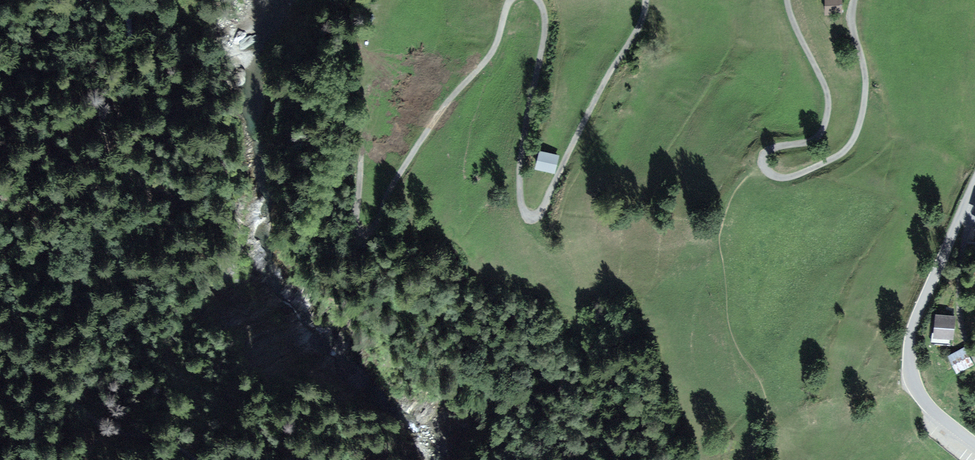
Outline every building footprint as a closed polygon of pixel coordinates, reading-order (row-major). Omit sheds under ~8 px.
[(829,12),(843,12),(843,0),(829,0),(829,12)] [(556,158),(535,153),(532,171),(553,176),(556,158)] [(934,338),(953,340),(955,316),(935,315),(934,338)] [(954,356),(960,370),(974,364),(968,350),(954,356)]
